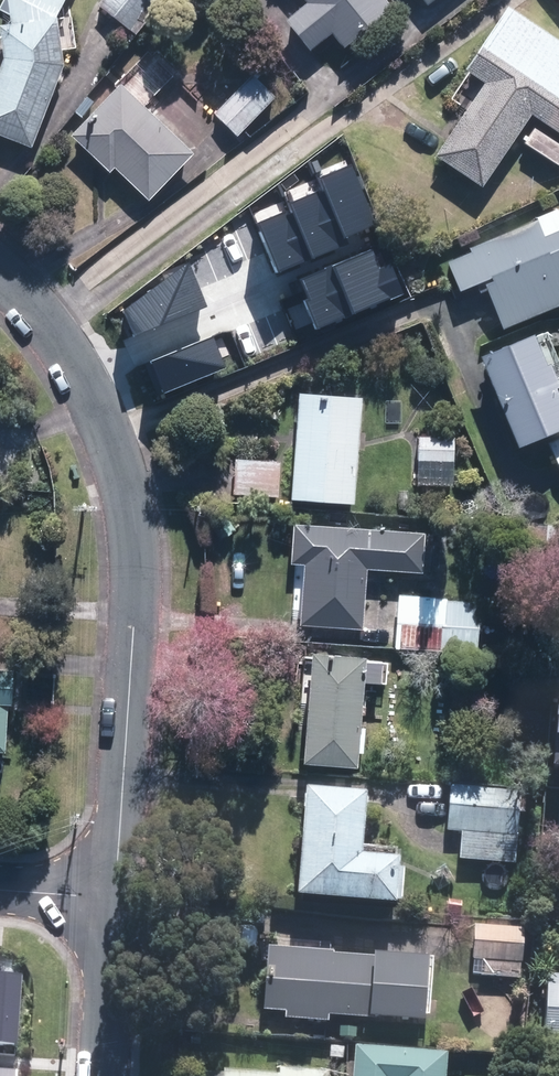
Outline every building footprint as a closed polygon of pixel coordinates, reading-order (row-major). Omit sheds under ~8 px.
[(10,15),(12,24),(0,26),(0,30),(4,56),(0,67),(0,134),(31,146),(63,64),(55,17),(64,0),(5,0),(1,10),(10,15)] [(100,3),(129,27),(151,0),(103,0),(100,3)] [(382,0),(305,0),(308,3),(288,19),(311,48),(331,32),(343,46),(389,8),(382,0)] [(508,8),(466,70),(486,83),(440,152),(483,181),(529,112),(558,132),(558,42),(508,8)] [(251,77),(215,114),(236,135),(273,99),(251,77)] [(190,153),(120,85),(73,133),(110,170),(115,166),(147,197),(190,153)] [(320,179),(345,239),(375,226),(350,166),(320,179)] [(291,204),(314,258),(342,246),(319,192),(291,204)] [(260,224),(280,271),(309,259),(289,211),(260,224)] [(505,327),(558,304),(558,231),(543,238),(536,222),(470,249),(471,252),(448,262),(459,289),(485,279),(505,327)] [(334,267),(355,313),(402,293),(389,265),(380,269),(372,250),(334,267)] [(124,310),(135,335),(206,306),(188,262),(124,310)] [(305,302),(317,330),(355,313),(334,267),(302,279),(311,300),(305,302)] [(480,356),(516,445),(558,428),(558,398),(533,334),(480,356)] [(213,338),(154,363),(166,393),(226,368),(213,338)] [(353,502),(361,398),(299,393),(291,498),(353,502)] [(452,438),(418,438),(417,486),(452,486),(452,438)] [(558,464),(558,438),(550,442),(558,464)] [(423,533),(307,525),(300,623),(362,627),(367,568),(420,572),(423,533)] [(356,766),(365,657),(312,653),(304,761),(356,766)] [(3,751),(6,703),(10,704),(11,669),(0,669),(0,751),(3,751)] [(519,793),(451,788),(448,832),(462,833),(460,859),(514,862),(519,793)] [(306,791),(297,896),(393,905),(397,860),(361,856),(366,796),(306,791)] [(523,930),(475,926),(472,959),(484,960),(483,975),(519,978),(523,930)] [(269,948),(264,1011),(287,1013),(286,1018),(326,1021),(327,1016),(422,1024),(427,960),(373,956),(373,958),(332,955),(332,953),(269,948)] [(0,971),(0,1042),(17,1043),(22,973),(0,971)] [(544,1037),(558,1038),(558,977),(548,977),(544,1037)] [(355,1049),(352,1075),(444,1075),(446,1056),(355,1049)] [(0,1068),(0,1075),(18,1075),(18,1069),(0,1068)]
